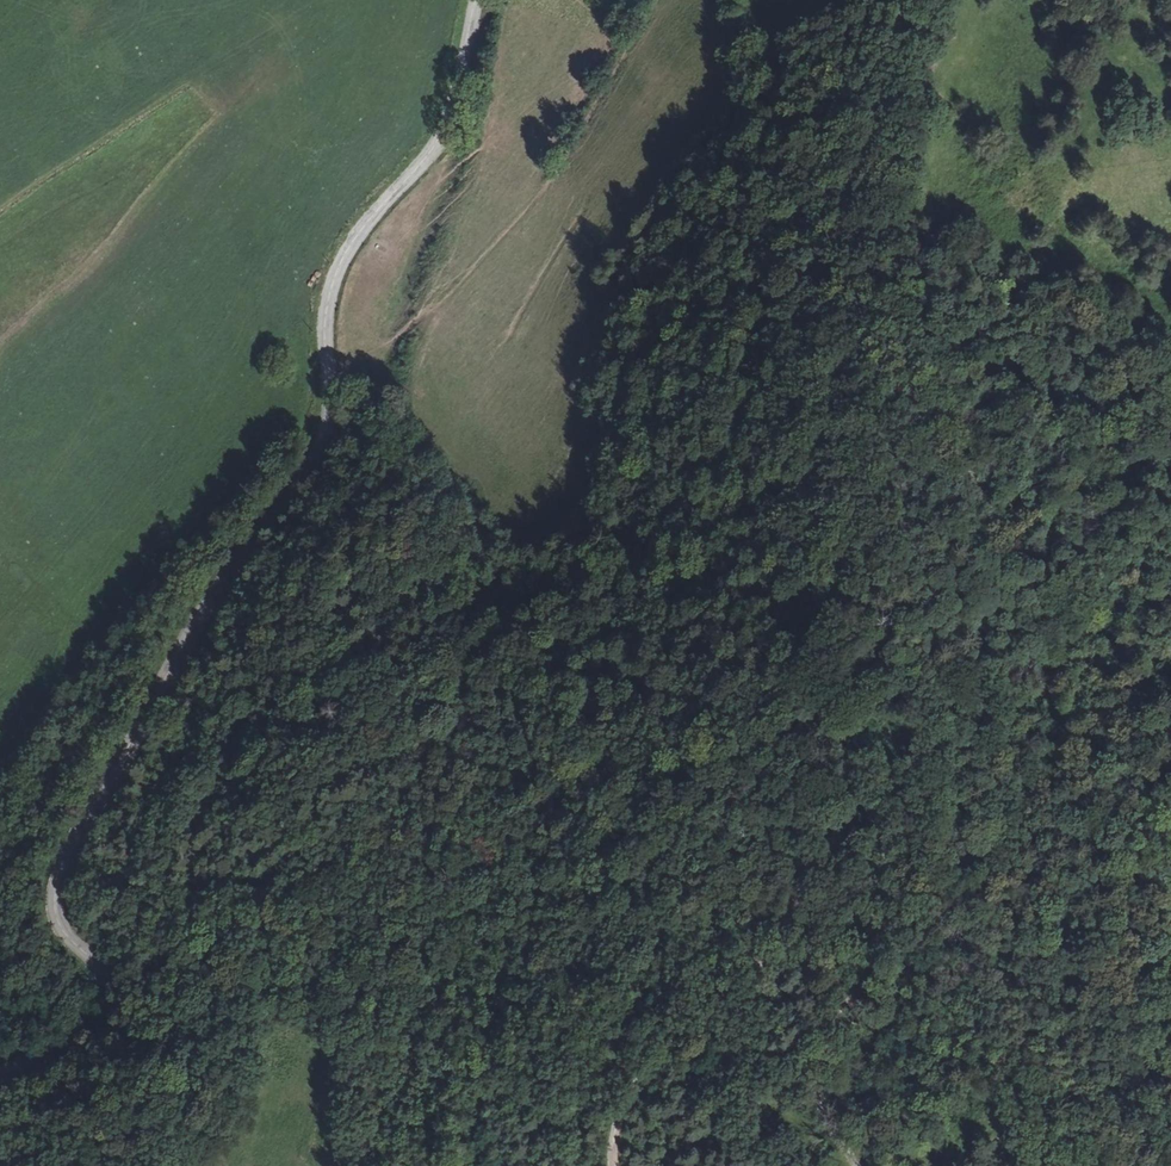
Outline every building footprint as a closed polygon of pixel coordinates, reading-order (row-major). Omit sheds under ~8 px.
[(891,714),(863,724),(866,734),(867,733),(895,723),(891,714)] [(996,1136),(971,1152),(973,1156),(976,1160),(1001,1144),(996,1136)]
